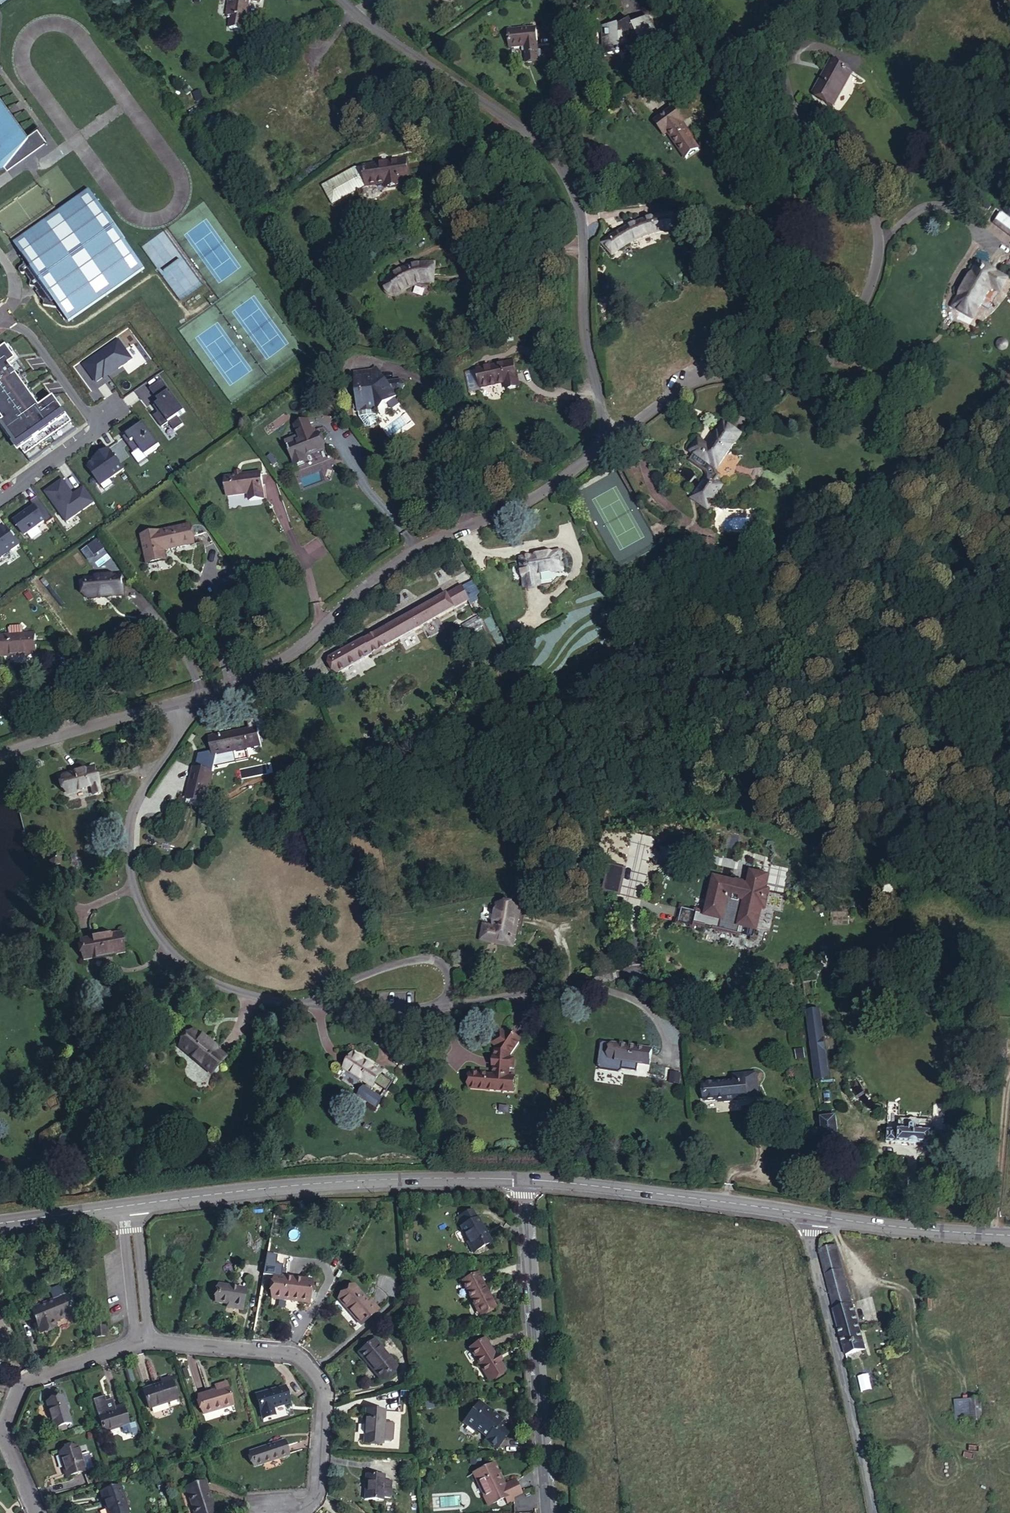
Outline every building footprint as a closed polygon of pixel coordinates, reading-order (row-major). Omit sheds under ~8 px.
[(259,0),(237,0),(236,4),(231,4),(228,18),(234,19),(232,30),(244,33),(251,3),(259,4),(259,0)] [(644,53),(660,45),(650,22),(634,29),(630,24),(619,29),(604,29),(604,58),(617,58),(618,54),(633,46),(640,48),(644,53)] [(535,29),(508,28),(507,45),(519,46),(522,46),(522,51),(534,51),(535,29)] [(534,51),(522,51),(521,63),(537,63),(537,52),(534,51)] [(811,87),(832,101),(853,71),(832,58),(811,87)] [(27,134),(0,97),(0,166),(2,165),(4,163),(7,167),(45,140),(37,128),(27,134)] [(690,102),(673,117),(682,128),(686,125),(707,148),(718,139),(697,116),(700,113),(690,102)] [(428,124),(419,133),(425,140),(434,130),(428,124)] [(417,162),(372,169),(376,190),(393,187),(395,194),(412,190),(412,184),(420,182),(417,162)] [(376,190),(372,169),(364,171),(332,189),(342,208),(376,190)] [(70,322),(144,269),(89,191),(15,244),(31,267),(29,268),(25,263),(25,266),(22,268),(21,271),(21,273),(22,274),(24,274),(26,274),(32,282),(32,287),(36,287),(38,290),(37,291),(40,296),(43,300),(44,300),(46,301),(45,307),(56,308),(53,303),(55,301),(70,322)] [(661,226),(683,221),(680,208),(660,213),(643,218),(632,224),(613,239),(620,248),(634,238),(647,231),(661,226)] [(1001,210),(995,219),(1003,225),(1009,217),(1001,210)] [(963,296),(959,303),(974,312),(992,283),(1001,288),(1007,276),(979,259),(958,293),(963,296)] [(423,284),(437,282),(434,265),(420,267),(408,269),(400,274),(391,282),(386,287),(386,292),(388,295),(391,297),(395,298),(398,296),(404,292),(413,288),(423,284)] [(963,296),(958,293),(954,300),(959,303),(963,296)] [(1003,336),(1002,337),(1000,339),(1001,342),(1002,343),(1004,344),(1005,344),(1007,344),(1009,343),(1009,340),(1009,338),(1009,336),(1008,335),(1006,335),(1003,336)] [(119,340),(85,365),(98,382),(104,377),(105,378),(119,367),(119,368),(133,358),(119,340)] [(29,460),(75,427),(54,397),(40,407),(18,378),(25,373),(6,346),(0,350),(0,420),(29,460)] [(520,367),(483,375),(487,394),(513,389),(516,396),(526,394),(520,367)] [(371,372),(355,373),(355,413),(374,411),(397,400),(391,391),(386,383),(378,368),(371,372)] [(185,411),(162,379),(150,388),(160,402),(156,404),(161,411),(159,413),(154,416),(162,427),(169,422),(175,430),(184,424),(178,416),(185,411)] [(386,383),(391,391),(395,391),(396,393),(402,393),(405,388),(401,383),(386,383)] [(159,446),(144,425),(125,438),(135,452),(141,447),(147,455),(159,446)] [(710,476),(735,437),(718,426),(703,449),(695,443),(687,453),(692,457),(687,465),(703,476),(687,500),(703,510),(718,489),(711,484),(714,479),(710,476)] [(320,433),(291,445),(299,465),(308,462),(307,457),(327,448),(320,433)] [(124,470),(109,449),(95,458),(98,461),(88,469),(101,487),(124,470)] [(265,472),(228,477),(231,497),(253,494),(254,502),(269,500),(265,472)] [(94,502),(84,487),(77,492),(78,493),(74,496),(62,480),(45,492),(66,522),(94,502)] [(47,525),(54,520),(38,498),(31,503),(35,508),(14,522),(25,537),(45,522),(47,525)] [(6,528),(0,532),(0,559),(19,545),(6,528)] [(194,528),(146,536),(152,565),(165,563),(164,554),(197,547),(194,528)] [(699,539),(696,551),(711,554),(713,546),(708,545),(709,541),(699,539)] [(100,541),(90,549),(96,556),(106,549),(100,541)] [(557,552),(520,557),(524,586),(537,585),(536,574),(559,571),(557,552)] [(120,578),(85,582),(88,603),(123,599),(120,578)] [(460,588),(331,660),(340,675),(448,615),(462,638),(481,628),(485,633),(490,630),(487,623),(483,626),(460,588)] [(39,645),(6,650),(9,669),(42,664),(39,645)] [(215,755),(255,748),(252,728),(207,737),(210,752),(207,753),(206,757),(205,761),(196,759),(194,768),(191,768),(184,798),(203,802),(215,755)] [(82,788),(51,800),(57,817),(75,811),(77,818),(91,813),(82,788)] [(55,847),(49,849),(47,854),(50,860),(58,858),(60,852),(55,847)] [(619,895),(626,871),(610,866),(603,891),(619,895)] [(766,894),(769,882),(753,878),(749,890),(716,882),(706,919),(725,924),(731,903),(745,906),(740,928),(756,932),(762,911),(765,911),(769,895),(766,894)] [(885,912),(894,912),(893,898),(884,899),(885,912)] [(487,942),(514,948),(522,915),(502,910),(496,933),(489,932),(487,942)] [(97,932),(61,939),(65,959),(101,951),(97,932)] [(815,1081),(829,1079),(820,1011),(807,1013),(815,1081)] [(473,1073),(472,1089),(515,1091),(515,1075),(508,1075),(508,1071),(511,1071),(512,1062),(508,1062),(508,1057),(522,1045),(512,1034),(509,1036),(505,1031),(493,1041),(497,1047),(495,1049),(493,1074),(473,1073)] [(166,1046),(203,1073),(213,1059),(202,1051),(205,1046),(187,1034),(184,1037),(177,1032),(166,1046)] [(1008,1052),(1008,1042),(993,1041),(992,1052),(1008,1052)] [(649,1066),(651,1050),(609,1044),(603,1043),(600,1045),(597,1066),(600,1070),(618,1072),(621,1070),(622,1062),(649,1066)] [(1007,1065),(1008,1052),(992,1052),(992,1065),(1007,1065)] [(370,1068),(371,1067),(354,1053),(344,1067),(366,1084),(356,1096),(373,1109),(380,1099),(368,1090),(373,1084),(385,1093),(392,1083),(384,1077),(383,1078),(370,1068)] [(758,1096),(756,1073),(733,1076),(734,1082),(703,1084),(704,1101),(724,1100),(724,1102),(737,1101),(737,1098),(758,1096)] [(838,1137),(836,1117),(820,1119),(822,1139),(838,1137)] [(900,1130),(887,1129),(886,1142),(897,1142),(897,1143),(932,1145),(943,1145),(944,1132),(938,1132),(939,1123),(937,1121),(921,1120),(920,1119),(914,1118),(913,1120),(903,1119),(900,1121),(900,1130)] [(487,1235),(486,1235),(473,1209),(458,1217),(463,1226),(462,1227),(469,1241),(468,1241),(473,1252),(492,1243),(487,1235)] [(849,1296),(836,1246),(819,1250),(832,1300),(831,1300),(833,1309),(833,1310),(843,1345),(846,1355),(865,1350),(860,1329),(852,1305),(850,1295),(849,1296)] [(491,1297),(490,1298),(477,1273),(462,1281),(472,1300),(472,1301),(473,1300),(480,1314),(496,1306),(491,1297)] [(309,1303),(311,1280),(274,1276),(272,1298),(309,1303)] [(55,1322),(74,1313),(66,1296),(60,1285),(48,1290),(54,1301),(32,1310),(42,1333),(56,1326),(55,1322)] [(242,1310),(245,1290),(219,1285),(216,1302),(227,1304),(233,1305),(232,1309),(242,1310)] [(370,1301),(368,1303),(354,1286),(338,1299),(361,1325),(378,1310),(370,1301)] [(479,1315),(480,1314),(473,1300),(472,1301),(472,1300),(471,1300),(479,1315)] [(105,1336),(104,1327),(95,1328),(96,1337),(105,1336)] [(500,1361),(499,1362),(496,1357),(485,1339),(470,1348),(481,1366),(482,1366),(490,1379),(505,1370),(500,1362),(500,1361)] [(380,1380),(396,1367),(374,1340),(358,1353),(380,1380)] [(488,1380),(490,1379),(482,1366),(481,1366),(480,1367),(488,1380)] [(149,1409),(178,1400),(171,1378),(161,1381),(162,1384),(143,1390),(149,1409)] [(216,1385),(218,1389),(198,1395),(203,1414),(233,1405),(226,1382),(216,1385)] [(289,1404),(285,1387),(256,1395),(262,1417),(274,1414),(273,1408),(289,1404)] [(980,1423),(977,1396),(952,1397),(954,1419),(969,1418),(969,1424),(980,1423)] [(71,1423),(62,1398),(46,1403),(55,1429),(55,1428),(64,1425),(71,1423)] [(499,1423),(501,1421),(479,1402),(463,1423),(475,1432),(477,1430),(487,1438),(485,1440),(496,1449),(510,1431),(499,1423)] [(103,1433),(128,1425),(122,1406),(113,1408),(114,1411),(98,1416),(103,1433)] [(364,1442),(382,1443),(385,1411),(366,1410),(364,1442)] [(400,1412),(385,1411),(382,1443),(382,1447),(397,1448),(400,1412)] [(135,1423),(120,1427),(123,1434),(126,1436),(131,1434),(132,1436),(136,1435),(135,1431),(137,1430),(135,1423)] [(289,1455),(284,1441),(250,1452),(255,1466),(289,1455)] [(84,1471),(77,1447),(59,1452),(67,1476),(84,1471)] [(515,1479),(504,1485),(493,1464),(474,1473),(485,1496),(483,1497),(488,1506),(505,1497),(507,1503),(514,1500),(513,1497),(522,1493),(515,1479)] [(391,1482),(384,1482),(385,1476),(366,1475),(365,1499),(383,1500),(383,1498),(390,1498),(391,1482)] [(205,1482),(186,1488),(194,1512),(215,1512),(205,1482)] [(120,1486),(100,1492),(104,1504),(105,1504),(108,1512),(129,1512),(120,1486)]
